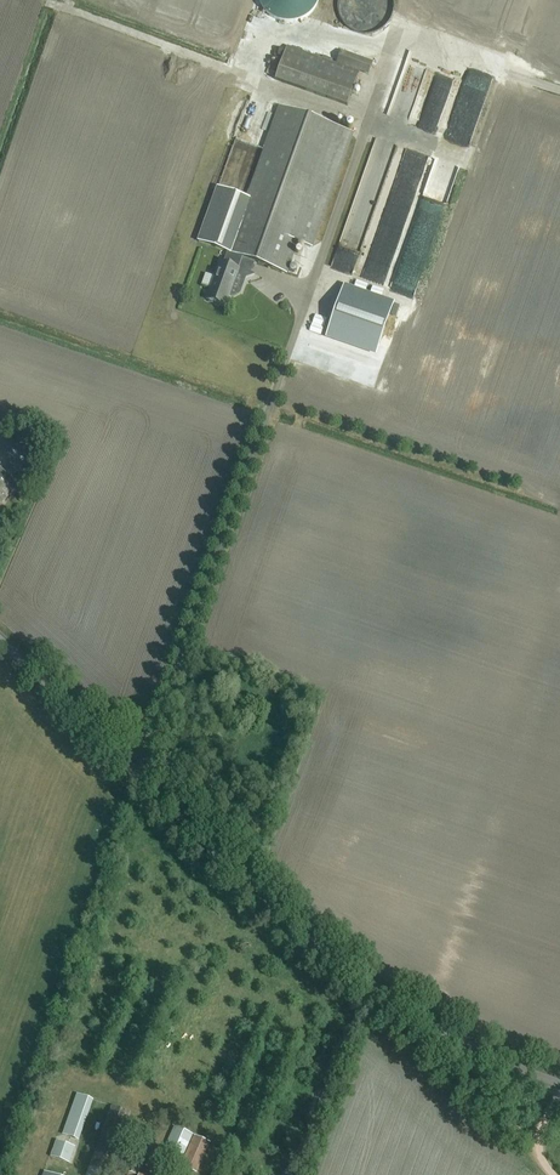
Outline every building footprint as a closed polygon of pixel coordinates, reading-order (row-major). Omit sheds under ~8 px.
[(345,25),(389,24),(389,0),(345,0),(345,25)] [(295,87),(347,106),(359,72),(336,63),(287,45),(275,80),(295,87)] [(340,51),(336,63),(359,72),(369,75),(373,62),(340,51)] [(418,63),(414,73),(416,73),(415,78),(424,81),(429,67),(418,63)] [(418,101),(420,93),(416,92),(417,90),(401,86),(399,97),(418,101)] [(256,94),(250,106),(263,112),(269,100),(256,94)] [(244,198),(218,188),(198,242),(226,252),(227,252),(218,276),(215,276),(206,300),(225,307),(229,296),(235,298),(240,293),(245,278),(250,278),(256,263),(287,274),(298,242),(312,248),(355,135),(339,129),(277,106),(244,198)] [(377,240),(363,276),(386,284),(399,248),(377,240)] [(415,292),(425,266),(408,259),(398,285),(415,292)] [(325,338),(374,356),(393,302),(344,285),(325,338)] [(34,444),(27,464),(41,469),(48,449),(34,444)] [(0,480),(0,505),(12,491),(0,480)] [(80,1140),(93,1100),(77,1094),(63,1134),(80,1140)] [(130,1113),(111,1106),(86,1174),(108,1174),(130,1113)] [(179,1166),(193,1136),(174,1127),(160,1157),(179,1166)] [(181,1166),(197,1173),(210,1143),(195,1136),(181,1166)] [(69,1164),(76,1148),(57,1140),(50,1156),(69,1164)]
